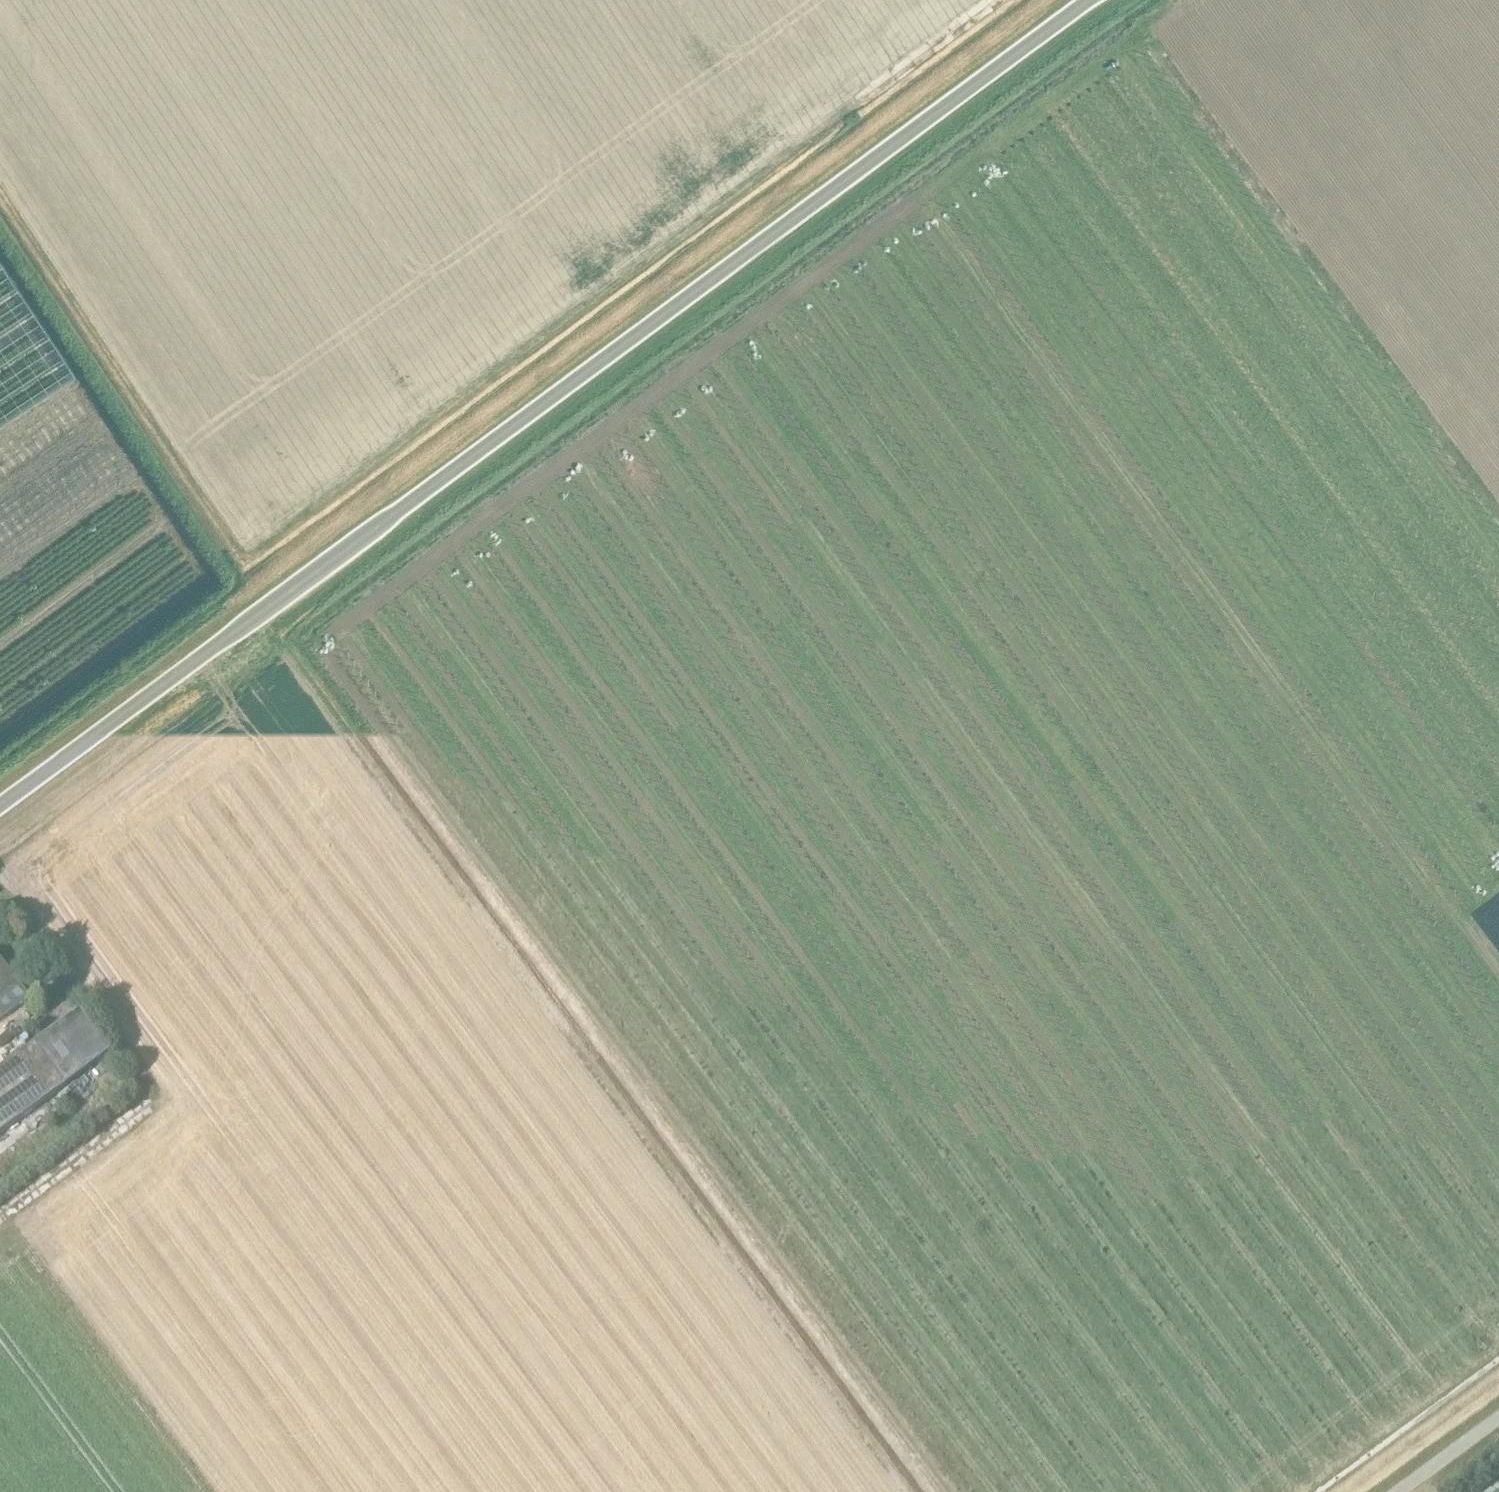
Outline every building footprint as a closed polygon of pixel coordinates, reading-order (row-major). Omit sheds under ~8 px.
[(28,1000),(0,962),(0,1020),(28,1000)] [(108,1054),(78,1013),(0,1070),(0,1134),(108,1054)]
